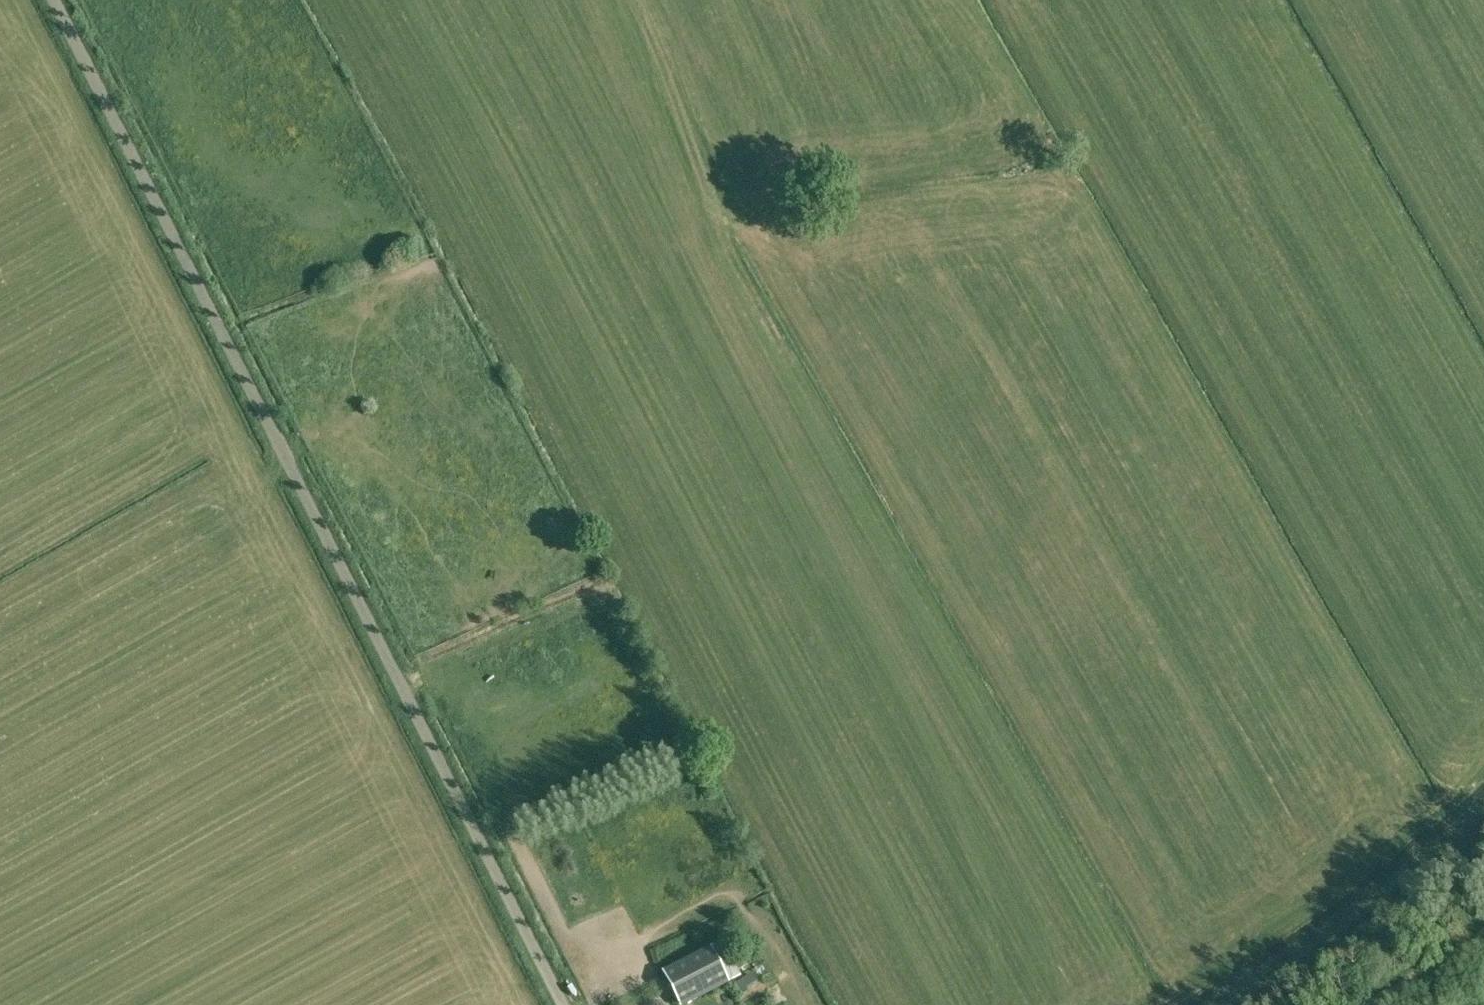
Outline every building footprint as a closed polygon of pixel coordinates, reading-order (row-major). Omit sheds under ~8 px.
[(741,977),(737,970),(731,957),(723,940),(663,970),(680,1004),(684,1004),(741,977)] [(731,957),(737,970),(748,964),(742,952),(731,957)]
